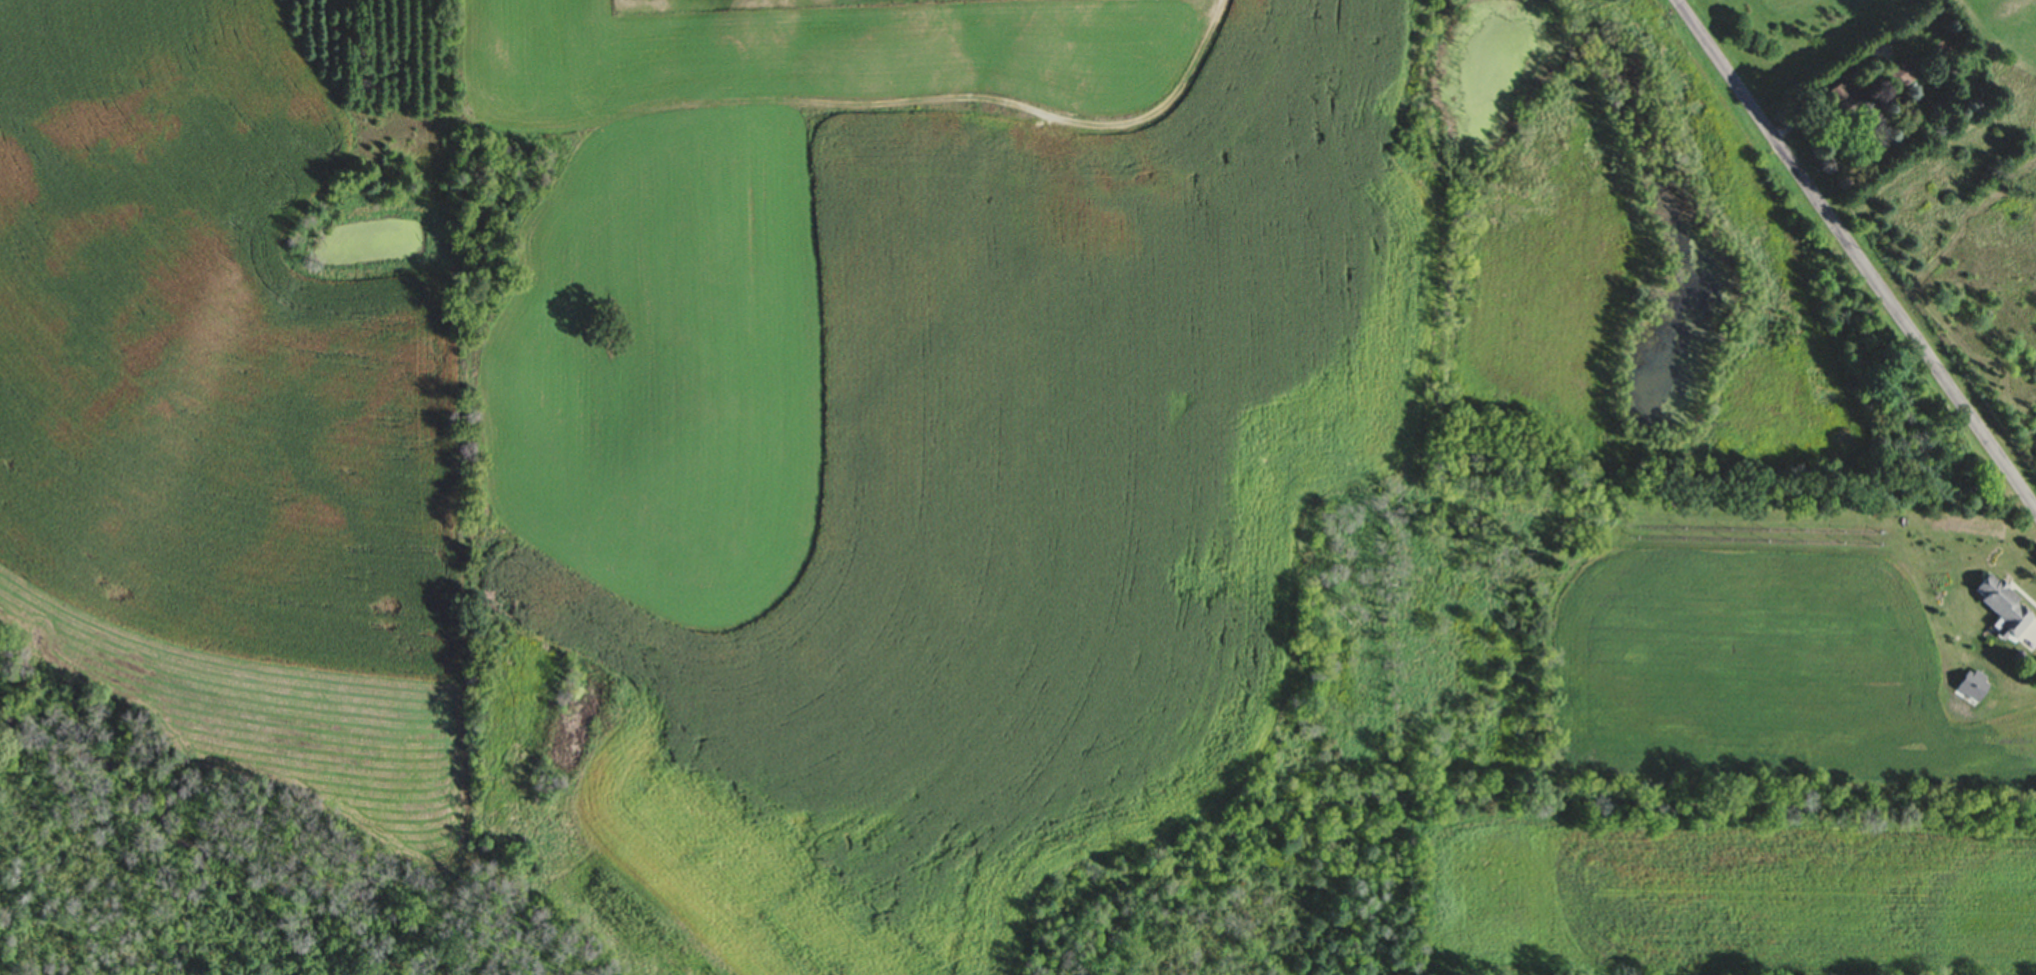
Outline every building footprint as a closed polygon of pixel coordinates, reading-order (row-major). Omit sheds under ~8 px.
[(1886,71),(1897,91),(1916,80),(1905,60),(1886,71)] [(1858,108),(1842,81),(1820,94),(1836,121),(1858,108)] [(2032,614),(1988,571),(1969,591),(2012,634),(2032,614)]
